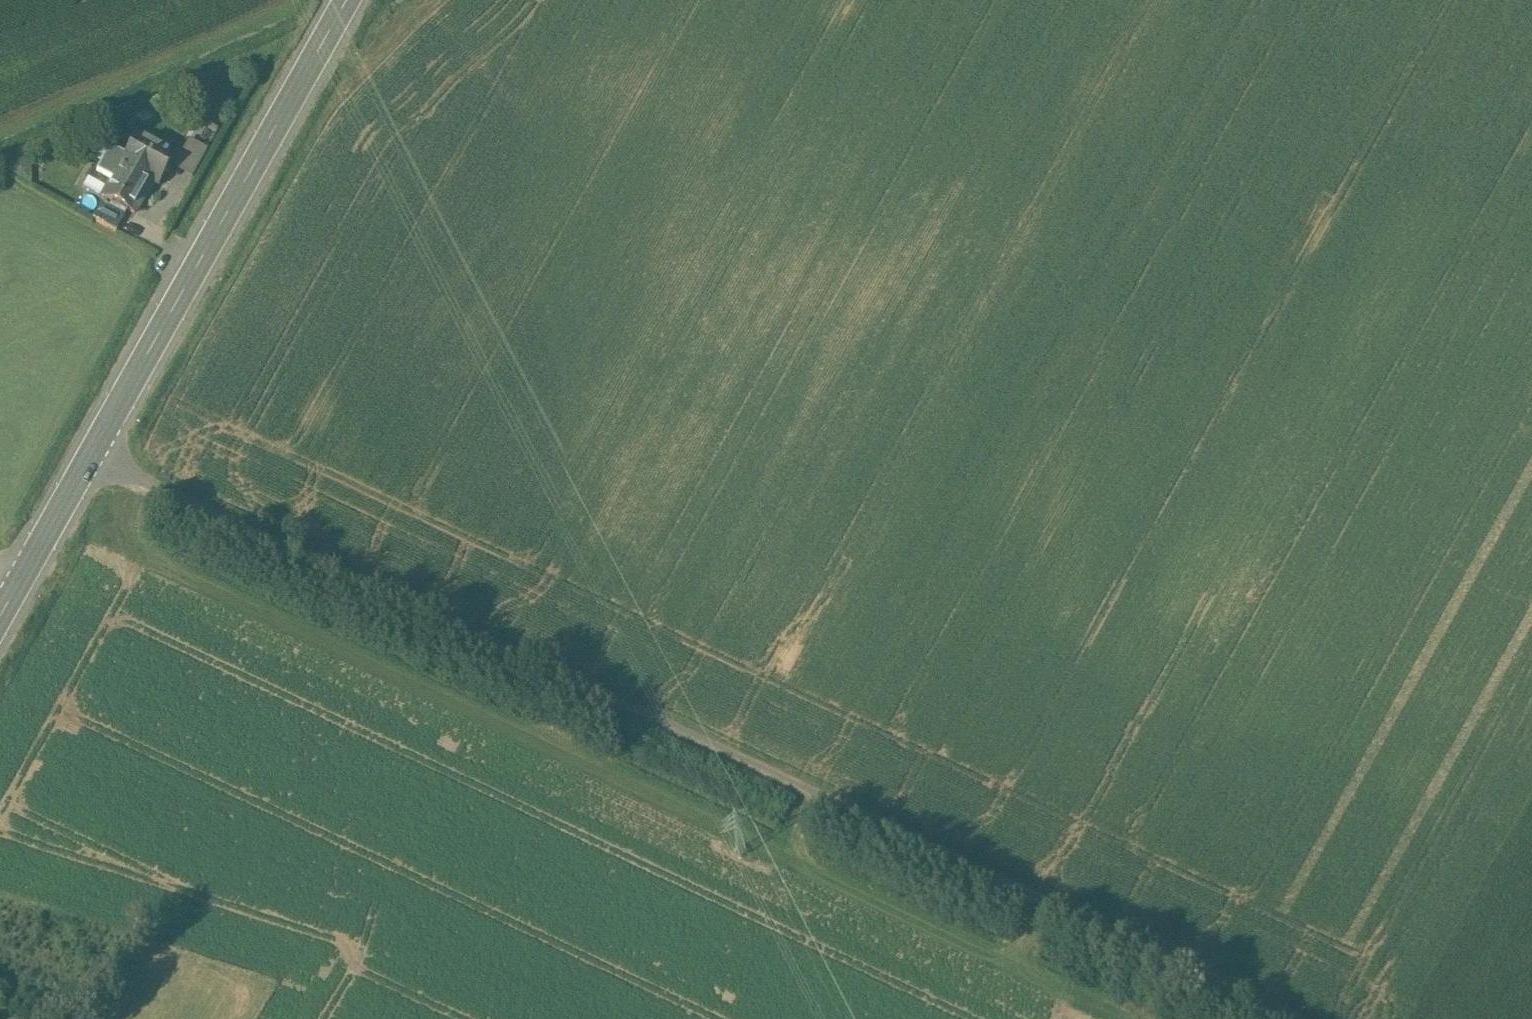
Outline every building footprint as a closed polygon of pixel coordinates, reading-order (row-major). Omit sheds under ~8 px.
[(172,158),(137,139),(125,161),(109,153),(103,163),(98,160),(82,189),(103,199),(126,212),(133,216),(151,183),(157,186),(172,158)] [(126,212),(103,199),(91,221),(115,233),(126,212)]
